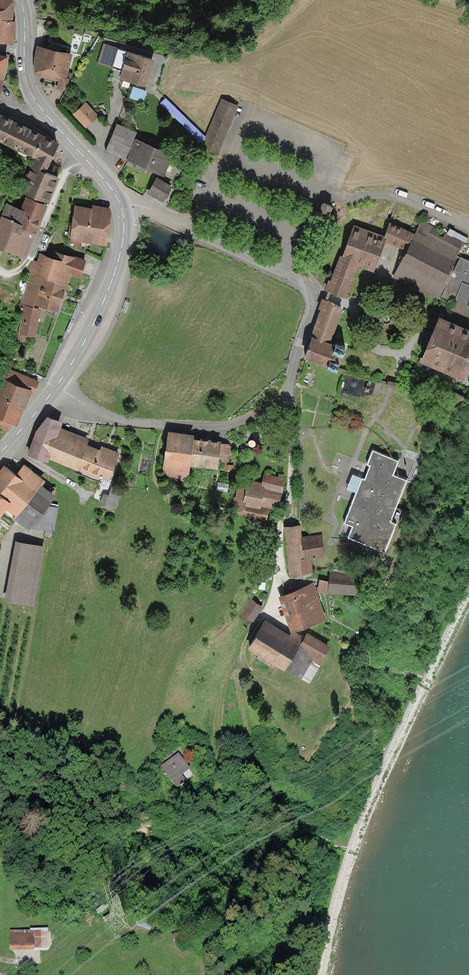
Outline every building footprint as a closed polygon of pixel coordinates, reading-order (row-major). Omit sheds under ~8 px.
[(6,0),(0,0),(0,43),(12,45),(15,24),(11,23),(14,3),(6,0)] [(146,87),(155,61),(106,44),(100,62),(123,70),(120,79),(146,87)] [(38,48),(34,62),(35,74),(36,75),(60,82),(58,89),(67,91),(70,81),(66,80),(72,57),(43,49),(38,48)] [(9,59),(0,57),(0,94),(9,59)] [(238,106),(223,99),(203,149),(209,152),(218,155),(238,106)] [(98,117),(85,104),(74,115),(86,128),(98,117)] [(33,160),(20,194),(26,197),(49,207),(61,179),(52,174),(47,171),(59,146),(31,132),(24,128),(9,121),(0,116),(0,143),(33,160)] [(137,134),(118,126),(106,152),(126,161),(134,141),(137,134)] [(172,158),(134,141),(126,161),(164,178),(172,158)] [(157,179),(147,195),(163,204),(172,188),(157,179)] [(6,206),(0,221),(0,251),(26,260),(41,224),(49,207),(26,197),(20,212),(6,206)] [(92,210),(75,207),(69,247),(82,248),(83,245),(107,248),(111,215),(109,209),(92,207),(92,210)] [(406,252),(393,279),(439,300),(440,297),(459,257),(466,243),(421,221),(414,235),(406,252)] [(327,294),(329,295),(346,302),(358,268),(375,273),(387,243),(384,242),(386,237),(353,224),(331,282),(329,281),(324,293),(327,294)] [(386,237),(384,242),(387,243),(406,252),(414,235),(391,225),(386,237)] [(71,277),(80,280),(86,261),(74,256),(73,258),(55,252),(52,259),(40,255),(37,263),(33,261),(29,273),(31,274),(21,304),(41,309),(58,314),(63,296),(66,286),(68,286),(71,277)] [(440,297),(454,303),(447,323),(468,333),(468,262),(459,257),(440,297)] [(331,346),(343,310),(326,301),(324,300),(321,299),(318,308),(321,309),(311,339),(331,346)] [(35,339),(41,309),(21,304),(20,309),(23,311),(17,342),(26,343),(28,337),(35,339)] [(447,323),(439,319),(431,337),(419,366),(464,385),(468,373),(468,333),(447,323)] [(331,346),(311,339),(303,361),(338,373),(345,351),(331,346)] [(4,375),(0,386),(0,426),(7,429),(11,419),(16,421),(23,403),(25,404),(30,391),(34,393),(39,378),(15,369),(12,377),(4,375)] [(63,417),(47,411),(39,430),(31,451),(48,458),(49,454),(77,466),(76,469),(99,478),(101,473),(108,476),(118,451),(102,444),(100,447),(87,442),(89,436),(60,425),(63,417)] [(190,462),(194,435),(195,430),(167,427),(160,477),(188,481),(190,462)] [(194,435),(190,462),(233,468),(233,463),(227,463),(230,444),(219,442),(219,439),(212,438),(194,435)] [(398,457),(373,447),(367,463),(370,465),(365,478),(363,477),(360,484),(346,521),(354,524),(350,534),(385,548),(395,522),(389,520),(406,476),(392,471),(398,457)] [(4,507),(28,526),(29,523),(45,503),(55,491),(42,480),(45,476),(23,459),(16,468),(6,461),(0,469),(0,512),(4,507)] [(285,474),(265,471),(263,482),(241,478),(235,511),(268,516),(270,505),(279,507),(285,474)] [(100,501),(116,507),(122,488),(111,485),(109,493),(103,491),(100,501)] [(58,506),(45,503),(29,523),(54,529),(58,506)] [(301,523),(284,524),(289,572),(313,570),(312,557),(326,556),(324,530),(302,532),(301,523)] [(43,542),(15,538),(4,598),(33,603),(43,542)] [(329,578),(319,577),(318,589),(359,591),(360,570),(329,568),(329,578)] [(324,616),(313,581),(279,592),(291,627),(324,616)] [(252,597),(242,612),(254,620),(264,605),(252,597)] [(290,631),(265,616),(248,644),(309,682),(323,658),(322,657),(329,645),(306,630),(303,635),(292,628),(290,631)] [(179,753),(161,766),(176,787),(185,780),(181,773),(189,767),(179,753)] [(42,934),(11,935),(11,952),(43,952),(42,934)] [(179,937),(172,939),(174,945),(181,944),(179,937)]
